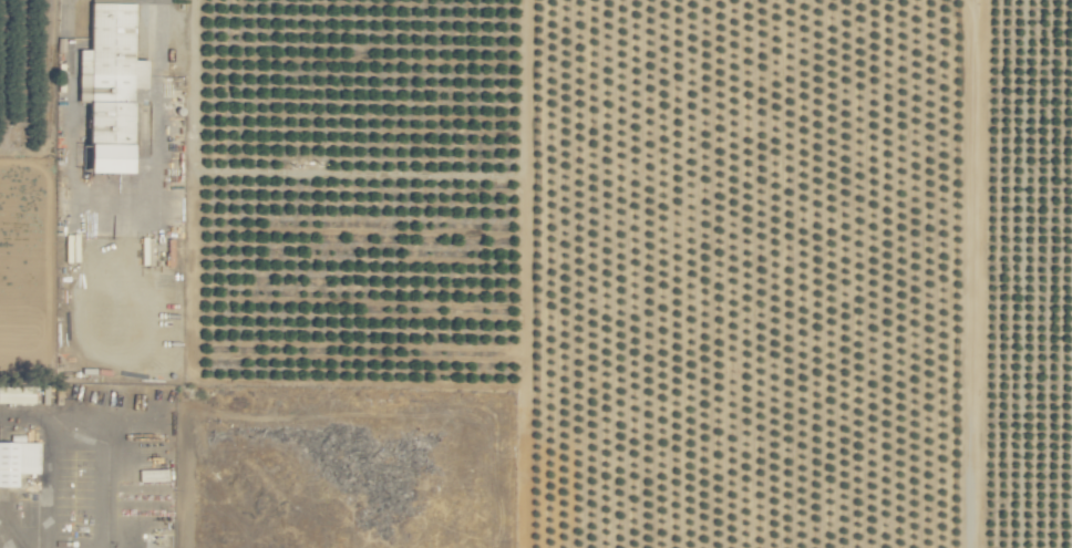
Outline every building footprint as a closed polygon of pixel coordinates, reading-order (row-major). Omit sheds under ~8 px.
[(137,5),(93,4),(93,51),(80,51),(80,103),(92,103),(92,175),(136,175),(136,90),(149,90),(149,62),(136,62),(137,5)] [(168,464),(141,464),(141,487),(169,486),(168,464)]
